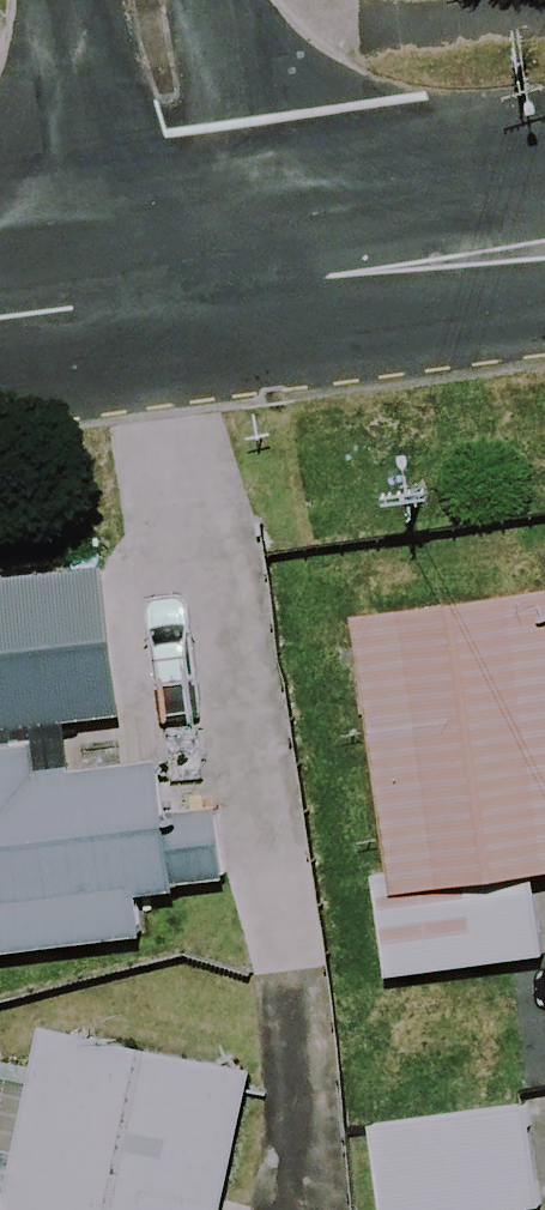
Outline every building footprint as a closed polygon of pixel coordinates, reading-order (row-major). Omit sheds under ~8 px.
[(373,882),(359,884),(373,985),(445,975),(532,962),(520,880),(544,876),(544,622),(541,594),(337,623),(373,882)] [(33,749),(0,753),(0,958),(134,941),(129,898),(217,887),(209,823),(156,830),(148,765),(37,779),(33,749)] [(478,997),(388,1011),(402,1105),(492,1092),(478,997)] [(233,1074),(28,1032),(0,1173),(0,1209),(206,1209),(233,1074)] [(513,1110),(354,1128),(364,1209),(525,1209),(513,1110)]
